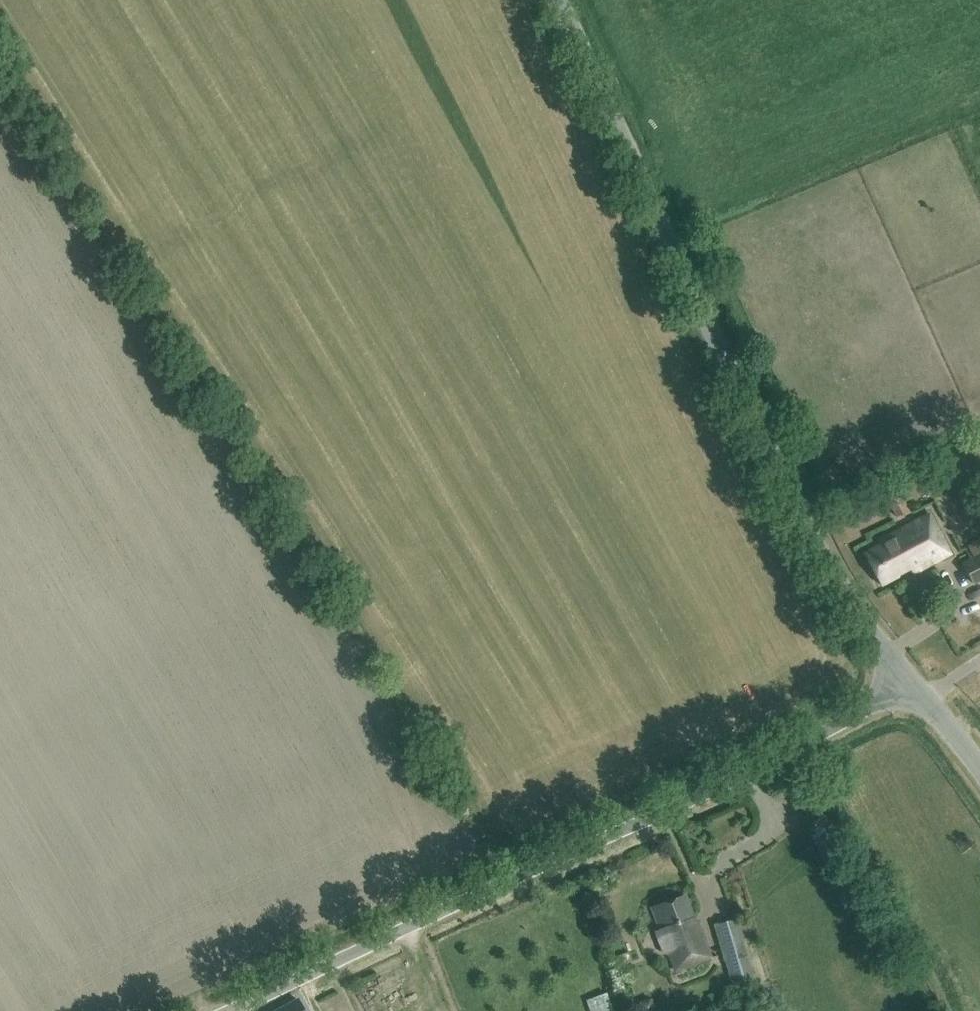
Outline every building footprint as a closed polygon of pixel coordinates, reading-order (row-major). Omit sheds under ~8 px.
[(888,502),(895,517),(907,510),(899,495),(888,502)] [(917,568),(950,551),(931,513),(879,540),(881,543),(865,551),(881,583),(915,565),(917,568)] [(979,579),(979,537),(966,544),(971,555),(960,561),(972,583),(979,579)] [(822,812),(819,804),(812,807),(815,815),(822,812)] [(686,895),(653,908),(661,930),(657,931),(662,945),(667,944),(677,970),(711,957),(698,922),(696,923),(686,895)] [(737,919),(716,925),(735,989),(755,983),(737,919)] [(588,999),(585,1000),(589,1010),(612,1010),(604,991),(588,999)] [(298,999),(274,1010),(304,1010),(298,999)]
